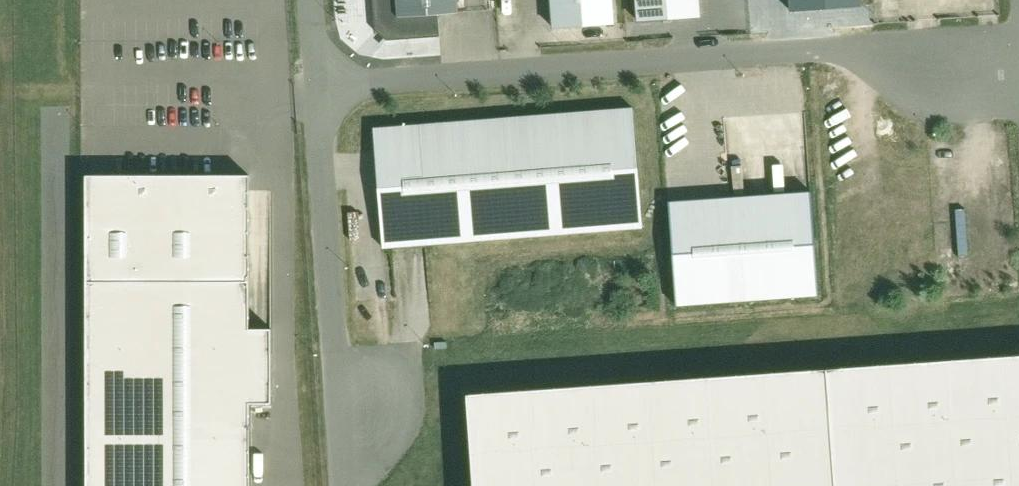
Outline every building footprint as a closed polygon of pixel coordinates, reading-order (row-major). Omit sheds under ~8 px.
[(436,15),(453,14),(452,0),(370,0),(371,29),(386,41),(437,38),(436,15)] [(551,32),(615,27),(613,0),(548,0),(551,32)] [(635,24),(699,20),(698,0),(633,0),(635,24)] [(638,230),(627,108),(375,130),(386,252),(638,230)] [(87,485),(240,485),(239,398),(266,397),(265,324),(241,325),(240,180),(85,181),(87,485)] [(682,317),(820,306),(813,203),(675,214),(682,317)] [(470,388),(477,485),(1018,485),(1018,351),(470,388)]
